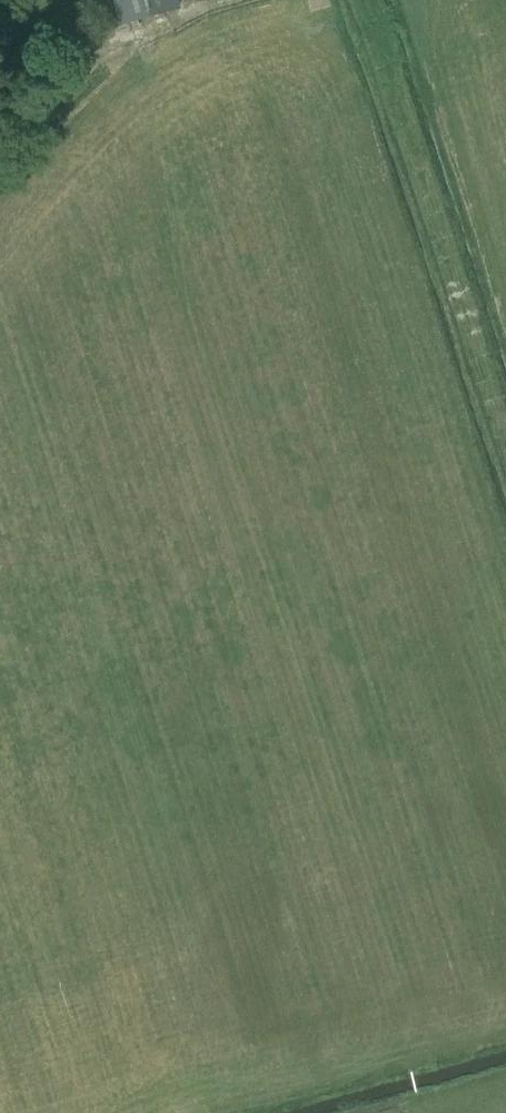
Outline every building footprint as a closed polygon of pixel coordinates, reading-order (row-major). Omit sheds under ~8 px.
[(123,25),(180,9),(177,0),(116,0),(123,25)]
